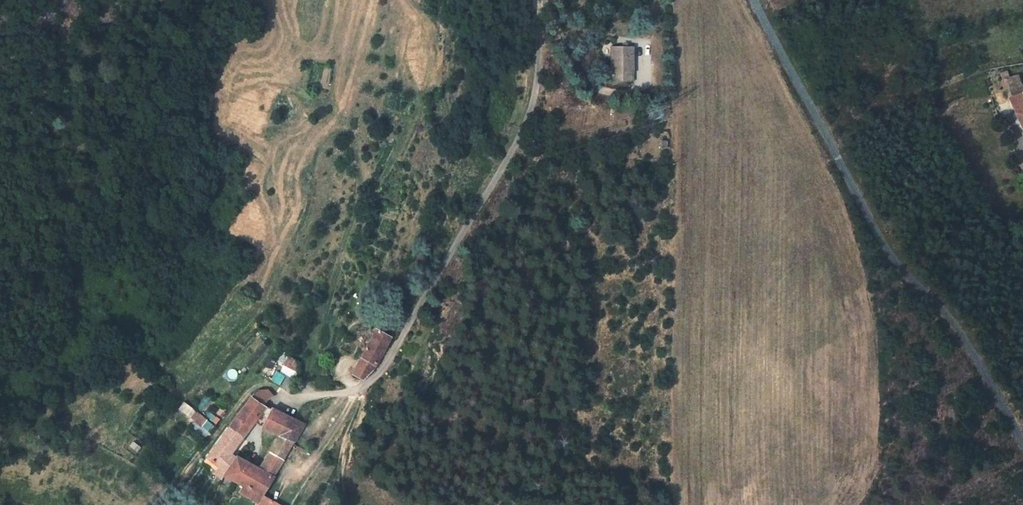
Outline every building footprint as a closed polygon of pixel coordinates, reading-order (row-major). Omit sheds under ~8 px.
[(611,47),(611,83),(635,83),(635,47),(611,47)] [(1006,87),(1008,86),(1012,95),(1009,97),(1022,123),(1022,82),(1016,71),(1011,73),(1009,68),(1002,71),(1002,76),(1001,77),(1006,87)] [(380,335),(355,374),(365,379),(375,370),(393,343),(380,335)] [(273,353),(270,364),(279,366),(282,356),(273,353)] [(265,380),(289,386),(293,371),(279,366),(270,364),(265,380)] [(255,398),(208,466),(241,488),(239,492),(258,504),(262,498),(302,432),(265,412),(273,400),(267,396),(257,396),(256,399),(255,398)] [(185,400),(177,409),(207,434),(215,425),(185,400)] [(216,423),(220,419),(211,410),(207,414),(216,423)] [(137,453),(142,447),(134,440),(129,446),(137,453)]
